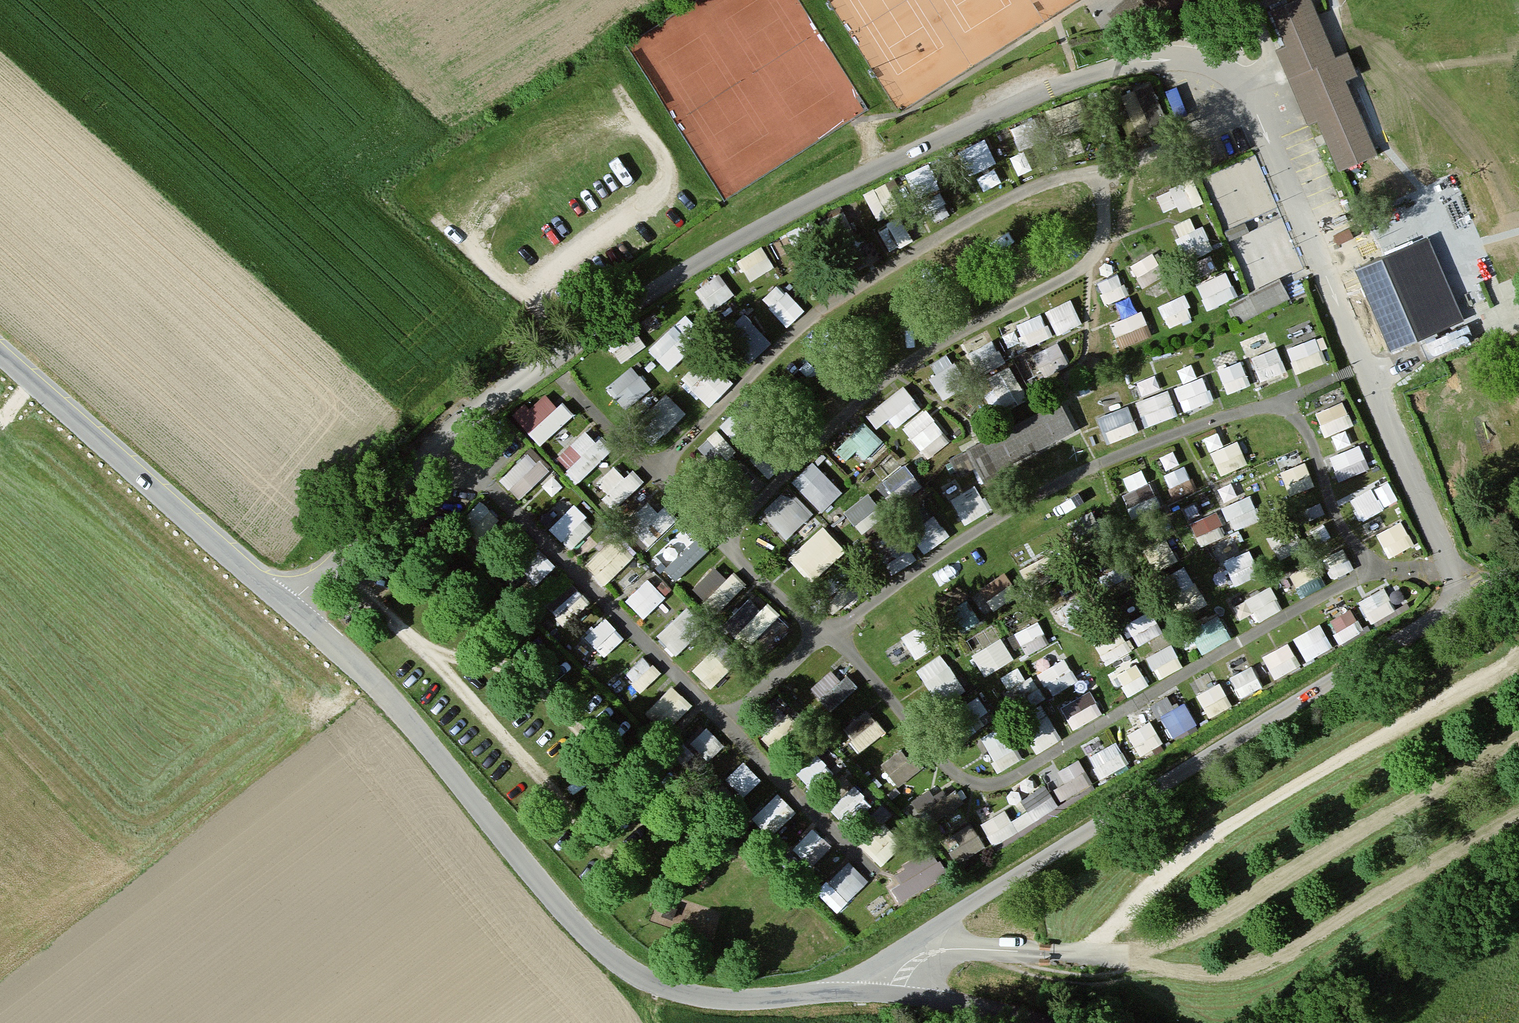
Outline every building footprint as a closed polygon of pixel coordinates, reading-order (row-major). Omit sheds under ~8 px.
[(1115,6),(1134,27),(1152,9),(1163,21),(1186,0),(1121,0),(1115,6)] [(1379,150),(1339,57),(1314,0),(1280,0),(1271,4),(1287,40),(1278,44),(1291,74),(1310,119),(1318,115),(1340,166),(1379,150)] [(1152,77),(1121,91),(1137,128),(1168,114),(1152,77)] [(1253,281),(1304,260),(1257,151),(1206,173),(1218,201),(1245,190),(1251,204),(1225,216),(1253,281)] [(1162,186),(1169,208),(1202,197),(1195,176),(1162,186)] [(1404,364),(1480,333),(1463,290),(1474,285),(1441,206),(1402,222),(1409,240),(1361,260),(1404,364)] [(1191,255),(1214,243),(1204,222),(1180,233),(1191,255)] [(740,256),(752,276),(776,262),(764,242),(740,256)] [(714,308),(737,290),(719,268),(696,285),(714,308)] [(1200,277),(1206,303),(1237,295),(1231,270),(1200,277)] [(1120,271),(1101,277),(1108,297),(1127,290),(1120,271)] [(1230,296),(1239,316),(1291,293),(1282,273),(1230,296)] [(1185,291),(1161,299),(1169,322),(1193,313),(1185,291)] [(1071,295),(1046,306),(1058,331),(1083,320),(1071,295)] [(748,307),(726,326),(753,358),(775,340),(748,307)] [(1044,307),(1015,320),(1025,343),(1054,331),(1044,307)] [(1146,308),(1114,316),(1120,341),(1153,333),(1146,308)] [(707,330),(688,309),(650,345),(670,365),(707,330)] [(993,335),(971,348),(984,370),(1006,357),(993,335)] [(1048,371),(1071,361),(1061,338),(1038,348),(1048,371)] [(1281,344),(1254,351),(1261,375),(1287,368),(1281,344)] [(683,373),(711,402),(734,379),(707,350),(683,373)] [(1228,388),(1251,379),(1242,356),(1219,365),(1228,388)] [(629,405),(653,382),(632,361),(608,384),(629,405)] [(1010,362),(986,373),(1001,403),(1024,392),(1010,362)] [(1176,381),(1183,405),(1212,396),(1204,373),(1176,381)] [(868,410),(885,430),(921,400),(905,380),(868,410)] [(515,416),(543,442),(573,410),(545,384),(515,416)] [(1170,387),(1139,394),(1144,420),(1176,414),(1170,387)] [(669,391),(642,424),(660,439),(687,405),(669,391)] [(1063,399),(953,446),(967,479),(1078,431),(1063,399)] [(1108,439),(1141,427),(1132,400),(1099,411),(1108,439)] [(928,404),(905,422),(930,454),(953,436),(928,404)] [(859,446),(868,456),(886,439),(866,417),(837,443),(849,456),(859,446)] [(582,478),(609,447),(584,426),(557,457),(582,478)] [(1215,447),(1220,467),(1244,460),(1239,440),(1215,447)] [(501,475),(522,496),(551,466),(529,445),(501,475)] [(823,508),(844,489),(815,456),(794,476),(823,508)] [(642,481),(620,458),(599,476),(621,500),(642,481)] [(903,495),(921,479),(903,459),(885,475),(903,495)] [(1189,463),(1167,470),(1175,494),(1196,488),(1189,463)] [(1145,465),(1122,473),(1133,504),(1156,496),(1145,465)] [(1388,475),(1351,496),(1363,516),(1400,495),(1388,475)] [(966,518),(990,505),(977,481),(953,495),(966,518)] [(787,535),(814,511),(789,484),(763,508),(787,535)] [(1226,500),(1229,511),(1253,505),(1250,493),(1226,500)] [(649,497),(627,519),(651,542),(672,520),(649,497)] [(573,545),(594,524),(572,503),(552,524),(573,545)] [(1202,541),(1227,530),(1216,507),(1191,518),(1202,541)] [(922,545),(947,533),(938,512),(912,523),(922,545)] [(829,523),(789,547),(806,574),(846,551),(829,523)] [(902,527),(878,540),(892,568),(917,556),(902,527)] [(678,577),(711,546),(698,532),(665,564),(678,577)] [(623,533),(585,551),(597,577),(635,559),(623,533)] [(1218,550),(1225,580),(1252,574),(1245,544),(1218,550)] [(539,579),(554,559),(535,545),(521,565),(539,579)] [(1166,572),(1192,608),(1208,596),(1182,560),(1166,572)] [(718,562),(698,581),(721,606),(747,582),(733,567),(728,572),(718,562)] [(648,573),(626,595),(644,614),(667,592),(648,573)] [(985,581),(992,601),(1010,595),(1003,575),(985,581)] [(1360,595),(1371,617),(1398,604),(1387,582),(1360,595)] [(749,619),(741,627),(753,639),(777,613),(752,589),(736,607),(749,619)] [(954,602),(963,624),(978,618),(969,596),(954,602)] [(1127,618),(1140,640),(1159,628),(1146,607),(1127,618)] [(606,652),(625,633),(605,613),(586,632),(606,652)] [(678,650),(696,631),(676,613),(658,632),(678,650)] [(1344,639),(1366,629),(1361,617),(1338,627),(1344,639)] [(1295,633),(1308,657),(1334,642),(1321,619),(1295,633)] [(1094,636),(1107,659),(1132,645),(1118,622),(1094,636)] [(974,636),(979,645),(973,648),(985,671),(1014,655),(998,623),(974,636)] [(1292,639),(1265,648),(1274,673),(1301,663),(1292,639)] [(712,647),(694,664),(711,684),(730,667),(712,647)] [(939,702),(965,690),(947,649),(921,661),(939,702)] [(644,685),(661,667),(644,652),(628,670),(644,685)] [(1233,671),(1244,692),(1265,681),(1254,660),(1233,671)] [(834,663),(811,684),(832,706),(855,685),(834,663)] [(1212,712),(1234,700),(1221,677),(1199,690),(1212,712)] [(669,722),(693,701),(675,681),(651,702),(669,722)] [(1174,734),(1200,722),(1188,697),(1162,710),(1174,734)] [(868,704),(843,724),(862,747),(887,727),(868,704)] [(954,725),(961,736),(981,723),(974,712),(954,725)] [(1131,728),(1141,749),(1164,738),(1153,717),(1131,728)] [(693,738),(712,754),(725,738),(706,722),(693,738)] [(881,762),(900,783),(926,759),(907,738),(881,762)] [(1098,770),(1128,762),(1122,739),(1092,748),(1098,770)] [(1048,772),(1061,795),(1093,777),(1081,754),(1048,772)] [(728,773),(745,792),(763,776),(746,757),(728,773)] [(1022,802),(983,817),(991,837),(1061,809),(1049,780),(1018,793),(1022,802)] [(853,819),(872,798),(854,782),(835,803),(853,819)] [(973,820),(950,834),(964,857),(988,842),(973,820)] [(862,841),(881,861),(902,842),(883,821),(862,841)] [(840,909),(871,876),(847,855),(817,887),(840,909)] [(887,877),(899,899),(937,877),(924,855),(887,877)]
